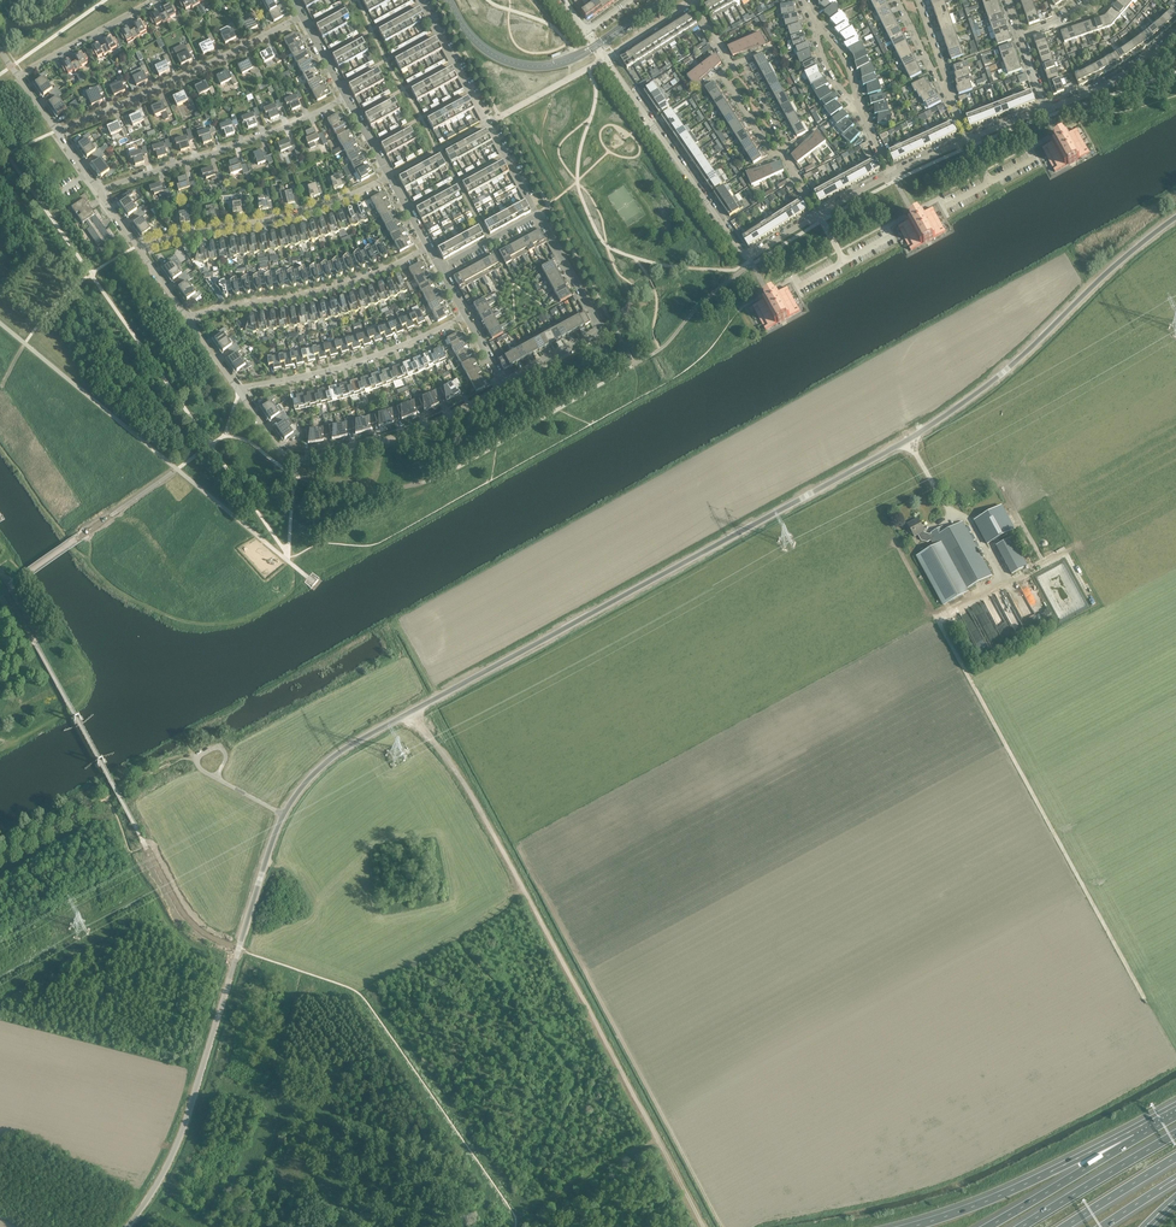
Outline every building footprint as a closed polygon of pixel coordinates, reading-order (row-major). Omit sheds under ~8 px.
[(196,6),(193,0),(189,0),(188,0),(180,0),(181,2),(179,3),(182,8),(184,7),(186,10),(191,7),(192,8),(196,6)] [(196,6),(198,9),(202,7),(199,3),(204,0),(193,0),(196,6)] [(264,4),(269,13),(277,8),(276,5),(279,3),(277,0),(272,0),(264,4)] [(309,0),(301,0),(306,8),(312,5),(309,0)] [(370,0),(365,0),(363,1),(369,12),(375,9),(370,0)] [(377,0),(370,0),(375,9),(380,6),(377,0)] [(602,9),(596,0),(591,4),(597,13),(602,9)] [(603,0),(597,0),(596,0),(602,9),(607,6),(603,0)] [(717,0),(716,0),(711,3),(718,15),(724,11),(717,0)] [(725,0),(717,0),(724,11),(730,8),(725,0)] [(733,0),(725,0),(730,8),(736,5),(735,3),(733,0)] [(822,1),(819,4),(828,10),(835,4),(836,5),(837,3),(834,0),(823,0),(823,1),(822,1)] [(876,11),(887,5),(885,0),(872,0),(871,1),(876,11)] [(944,0),(931,0),(934,9),(946,5),(944,0)] [(1121,0),(1119,0),(1116,4),(1125,11),(1129,7),(1121,0)] [(1000,8),(998,1),(984,6),(986,13),(1000,8)] [(166,13),(163,15),(167,22),(171,20),(170,19),(176,15),(174,12),(176,11),(173,7),(171,8),(169,3),(163,6),(164,8),(163,8),(166,13)] [(718,15),(711,3),(705,6),(711,18),(718,15)] [(1035,9),(1033,3),(1023,7),(1025,13),(1035,9)] [(597,13),(591,4),(586,7),(592,16),(597,13)] [(828,10),(824,13),(830,17),(840,10),(836,5),(835,4),(828,10)] [(1125,11),(1116,4),(1112,8),(1121,15),(1125,11)] [(781,6),(782,18),(784,18),(784,17),(793,16),(793,15),(795,5),(781,6)] [(892,15),(887,5),(876,11),(881,20),(892,15)] [(949,15),(946,5),(934,9),(937,19),(949,15)] [(281,6),(277,8),(269,13),(274,22),(282,17),(281,14),(284,12),(281,6)] [(592,16),(586,7),(581,11),(587,20),(592,16)] [(1002,14),(1000,8),(986,13),(989,19),(1002,14)] [(1121,15),(1112,8),(1109,12),(1117,20),(1121,15)] [(421,11),(419,9),(413,12),(419,23),(425,20),(421,11)] [(1037,15),(1035,9),(1025,13),(1027,19),(1037,15)] [(163,24),(167,22),(163,15),(159,16),(156,10),(150,13),(151,15),(150,15),(152,18),(150,19),(153,24),(155,23),(156,26),(162,23),(163,24)] [(247,15),(250,20),(243,24),(247,32),(258,27),(254,20),(258,18),(254,11),(247,15)] [(351,22),(345,11),(339,14),(345,25),(351,22)] [(1171,11),(1166,15),(1174,23),(1175,22),(1175,17),(1171,11)] [(419,23),(413,12),(408,15),(414,26),(419,23)] [(1117,20),(1109,12),(1105,17),(1111,26),(1117,20)] [(849,22),(842,13),(831,21),(839,28),(847,23),(849,22)] [(345,25),(339,14),(334,17),(340,28),(345,25)] [(698,26),(691,14),(685,18),(692,30),(698,26)] [(1004,21),(1002,14),(989,19),(991,26),(1004,21)] [(414,26),(408,15),(402,18),(408,29),(414,26)] [(797,25),(798,15),(793,15),(793,16),(784,17),(784,18),(787,29),(788,28),(797,26),(797,25)] [(897,24),(892,15),(881,20),(886,30),(897,24)] [(953,25),(949,15),(937,19),(941,29),(953,25)] [(1040,21),(1037,15),(1027,19),(1029,25),(1040,21)] [(1174,23),(1166,15),(1162,19),(1170,28),(1174,23)] [(340,28),(334,17),(328,20),(334,31),(340,28)] [(1111,26),(1105,17),(1099,19),(1103,29),(1111,26)] [(408,29),(402,18),(396,21),(402,33),(408,29)] [(692,30),(685,18),(679,22),(686,33),(692,30)] [(136,29),(133,31),(137,38),(141,36),(140,35),(146,32),(144,29),(147,27),(144,23),(142,24),(139,19),(133,22),(134,24),(136,29)] [(1103,29),(1099,19),(1094,20),(1098,31),(1103,29)] [(1170,28),(1162,19),(1158,23),(1165,31),(1170,28)] [(334,31),(328,20),(322,23),(328,35),(334,31)] [(1098,31),(1094,20),(1088,22),(1092,33),(1098,31)] [(402,33),(396,21),(390,25),(397,36),(402,33)] [(1007,27),(1004,21),(991,26),(993,32),(1007,27)] [(225,44),(236,38),(233,32),(236,30),(233,22),(229,24),(231,30),(221,35),(225,44)] [(686,33),(679,22),(673,26),(681,37),(686,33)] [(1092,33),(1088,22),(1083,24),(1087,35),(1092,33)] [(328,35),(322,23),(316,27),(318,29),(322,38),(328,35)] [(839,28),(835,30),(841,35),(851,29),(847,23),(839,28)] [(1165,31),(1158,23),(1153,27),(1161,35),(1165,31)] [(802,32),(801,24),(797,25),(797,26),(788,28),(790,35),(802,32)] [(902,34),(897,24),(886,30),(890,40),(902,34)] [(1087,35),(1083,24),(1077,26),(1081,37),(1087,35)] [(397,36),(390,25),(385,28),(391,39),(397,36)] [(956,35),(953,25),(941,29),(944,39),(956,35)] [(133,40),(137,38),(133,31),(130,33),(126,26),(120,29),(121,31),(123,34),(121,36),(123,40),(125,39),(127,42),(133,39),(133,40)] [(681,37),(673,26),(668,29),(675,41),(681,37)] [(1081,37),(1077,26),(1072,28),(1076,39),(1081,37)] [(1009,34),(1007,27),(993,32),(995,39),(1009,34)] [(1161,35),(1153,27),(1149,30),(1156,39),(1161,35)] [(391,39),(385,28),(379,31),(385,42),(391,39)] [(858,38),(852,28),(851,29),(841,35),(848,43),(849,43),(857,39),(858,38)] [(1076,39),(1072,28),(1067,30),(1070,41),(1076,39)] [(675,41),(668,29),(662,33),(669,44),(675,41)] [(1070,41),(1067,30),(1061,32),(1065,43),(1070,41)] [(1156,39),(1149,30),(1144,34),(1151,43),(1156,39)] [(203,55),(214,49),(211,43),(215,41),(211,33),(207,35),(209,41),(199,46),(203,55)] [(299,39),(295,33),(283,40),(288,49),(297,44),(295,41),(299,39)] [(669,44),(662,33),(656,37),(663,48),(669,44)] [(743,37),(745,40),(749,49),(757,45),(753,36),(751,33),(743,37)] [(761,33),(753,36),(757,45),(759,44),(764,47),(766,44),(761,33)] [(1046,40),(1044,33),(1033,37),(1035,43),(1046,40)] [(805,45),(804,34),(791,38),(795,49),(796,49),(805,45)] [(907,44),(902,34),(890,40),(895,49),(907,44)] [(1011,41),(1009,34),(995,39),(998,45),(1011,41)] [(1151,43),(1144,34),(1140,37),(1147,47),(1151,43)] [(107,45),(104,47),(108,54),(112,52),(111,51),(117,48),(115,45),(117,43),(115,39),(112,40),(110,35),(104,38),(105,40),(104,40),(107,45)] [(960,45),(956,35),(944,39),(948,50),(960,45)] [(663,48),(656,37),(650,40),(657,52),(663,48)] [(1147,47),(1140,37),(1135,41),(1142,50),(1147,47)] [(437,41),(435,39),(430,42),(436,53),(442,50),(437,41)] [(849,43),(848,43),(844,45),(849,50),(860,45),(857,39),(849,43)] [(368,52),(361,40),(356,44),(362,55),(368,52)] [(657,52),(650,40),(644,44),(652,56),(657,52)] [(749,49),(745,40),(737,43),(741,52),(749,49)] [(1048,45),(1046,40),(1035,43),(1037,49),(1048,45)] [(1142,50),(1135,41),(1131,44),(1137,54),(1142,50)] [(104,56),(108,54),(104,47),(100,49),(97,42),(91,45),(92,47),(93,50),(91,52),(94,56),(96,55),(97,58),(103,55),(104,56)] [(300,42),(297,44),(288,49),(293,57),(302,53),(300,49),(303,48),(300,42)] [(436,53),(430,42),(424,45),(430,56),(436,53)] [(741,52),(737,43),(729,47),(733,56),(741,52)] [(810,51),(809,43),(805,45),(796,49),(799,55),(810,51)] [(1015,50),(1012,43),(999,48),(1001,55),(1015,50)] [(174,51),(177,57),(181,65),(192,60),(189,53),(193,52),(189,44),(185,46),(184,46),(185,46),(175,51),(174,51)] [(362,55),(356,44),(350,47),(356,58),(362,55)] [(652,56),(644,44),(638,48),(646,59),(652,56)] [(865,50),(861,44),(860,45),(849,50),(854,56),(865,50)] [(912,53),(907,44),(895,49),(900,59),(912,53)] [(1137,54),(1131,44),(1126,48),(1132,57),(1137,54)] [(430,56),(424,45),(418,48),(424,59),(430,56)] [(709,45),(707,47),(701,51),(703,54),(711,48),(709,45)] [(963,56),(960,45),(948,50),(952,60),(963,56)] [(1050,51),(1048,45),(1037,49),(1039,55),(1050,51)] [(356,58),(350,47),(344,50),(350,61),(356,58)] [(424,59),(418,48),(412,51),(418,62),(424,59)] [(646,59),(638,48),(633,52),(639,61),(640,63),(646,59)] [(1132,57),(1126,48),(1121,51),(1127,60),(1132,57)] [(281,61),(277,53),(273,55),(270,49),(259,55),(264,63),(274,58),(277,63),(281,61)] [(350,61),(344,50),(338,53),(344,64),(350,61)] [(868,57),(865,50),(854,56),(856,63),(866,57),(868,57)] [(1017,57),(1015,50),(1001,55),(1003,61),(1017,57)] [(78,61),(74,63),(78,70),(82,68),(82,67),(87,64),(86,61),(88,60),(85,55),(83,56),(80,51),(74,54),(75,56),(78,61)] [(305,51),(302,53),(293,57),(298,66),(307,61),(306,61),(305,58),(308,56),(305,51)] [(418,62),(412,51),(407,54),(413,65),(418,62)] [(811,61),(810,51),(799,55),(797,56),(802,67),(803,66),(811,62),(811,61)] [(1052,57),(1050,51),(1039,55),(1041,61),(1052,57)] [(1127,60),(1121,51),(1116,54),(1122,64),(1127,60)] [(159,76),(170,71),(167,64),(171,62),(166,52),(162,54),(165,62),(155,67),(159,76)] [(639,61),(633,52),(627,55),(633,65),(639,61)] [(344,64),(338,53),(332,56),(334,59),(338,68),(344,64)] [(916,63),(912,53),(900,59),(905,69),(916,63)] [(413,65),(407,54),(401,57),(407,69),(413,65)] [(753,63),(757,70),(758,69),(768,64),(762,54),(753,59),(754,62),(753,63)] [(1122,64),(1116,54),(1111,57),(1117,67),(1122,64)] [(633,65),(627,55),(621,59),(627,69),(633,65)] [(715,55),(708,61),(714,68),(721,63),(715,55)] [(407,69),(401,57),(395,61),(401,72),(407,69)] [(866,57),(856,63),(857,70),(861,68),(869,64),(869,63),(866,57)] [(1019,63),(1017,57),(1003,61),(1006,68),(1019,63)] [(1054,63),(1052,57),(1041,61),(1043,66),(1054,63)] [(1117,67),(1111,57),(1106,60),(1112,70),(1117,67)] [(75,72),(78,70),(74,63),(71,65),(67,58),(61,61),(63,63),(62,63),(64,67),(62,68),(64,72),(66,71),(68,74),(74,71),(75,72)] [(310,59),(306,61),(307,61),(298,66),(303,75),(311,70),(310,67),(313,65),(310,59)] [(817,67),(815,59),(811,61),(811,62),(803,66),(806,72),(817,67)] [(263,78),(256,65),(252,67),(249,60),(238,66),(242,74),(250,70),(251,73),(255,74),(258,80),(263,78)] [(1112,70),(1106,60),(1101,63),(1106,73),(1112,70)] [(714,68),(708,61),(701,66),(707,74),(714,68)] [(131,73),(133,77),(137,86),(147,81),(144,74),(148,73),(143,62),(139,64),(141,68),(131,73)] [(954,67),(956,73),(968,69),(970,69),(967,62),(954,67)] [(875,74),(871,63),(869,63),(869,64),(861,68),(863,79),(874,74),(875,74)] [(921,73),(916,63),(905,69),(910,79),(921,73)] [(1022,70),(1019,63),(1006,68),(1002,69),(1004,76),(1022,70)] [(1056,68),(1054,63),(1043,66),(1045,72),(1056,68)] [(1106,73),(1101,63),(1096,66),(1101,76),(1106,73)] [(773,74),(768,64),(758,69),(760,72),(758,73),(762,80),(764,79),(773,74)] [(707,74),(701,66),(694,71),(700,79),(707,74)] [(1101,76),(1096,66),(1091,68),(1096,78),(1101,76)] [(818,74),(817,67),(806,72),(805,73),(808,79),(818,74)] [(315,68),(311,70),(303,75),(307,84),(316,79),(314,76),(318,74),(315,68)] [(453,71),(452,68),(446,71),(451,82),(457,79),(453,71)] [(1058,74),(1056,68),(1045,72),(1047,78),(1058,74)] [(1096,78),(1091,68),(1086,71),(1091,81),(1096,78)] [(956,73),(955,74),(957,80),(969,76),(971,76),(968,69),(956,73)] [(384,81),(378,70),(372,73),(378,84),(384,81)] [(35,83),(39,90),(48,83),(44,77),(48,75),(45,71),(39,76),(41,79),(35,83)] [(230,77),(227,71),(216,76),(221,85),(231,80),(234,85),(238,83),(234,76),(230,77)] [(451,82),(446,71),(440,75),(446,85),(451,82)] [(700,79),(694,71),(687,77),(691,82),(688,84),(692,89),(695,87),(698,85),(698,80),(700,79)] [(1091,81),(1086,71),(1080,73),(1085,84),(1091,81)] [(378,84),(372,73),(366,76),(372,88),(378,84)] [(1085,84),(1080,73),(1075,76),(1080,86),(1085,84)] [(778,84),(773,74),(764,79),(765,82),(764,83),(768,90),(769,89),(778,84)] [(823,79),(818,74),(808,79),(811,85),(813,85),(813,84),(823,79)] [(874,74),(863,79),(863,86),(868,84),(876,81),(874,74)] [(1060,80),(1058,74),(1047,78),(1049,84),(1060,80)] [(114,96),(125,91),(122,84),(126,83),(123,75),(118,77),(121,82),(110,87),(114,96)] [(446,85),(440,75),(434,78),(440,88),(446,85)] [(372,88),(366,76),(360,80),(366,91),(372,88)] [(957,80),(955,81),(958,87),(970,83),(972,83),(969,76),(957,80)] [(319,77),(316,79),(307,84),(312,92),(321,88),(321,87),(319,85),(323,83),(322,83),(319,77)] [(440,88),(434,78),(429,81),(434,91),(440,88)] [(828,85),(823,79),(813,84),(813,85),(816,90),(816,91),(824,87),(828,85)] [(912,86),(915,92),(916,92),(916,91),(928,85),(925,79),(912,86)] [(366,91),(360,80),(355,83),(361,94),(366,91)] [(648,85),(650,88),(644,91),(648,97),(661,89),(655,80),(648,85)] [(881,91),(878,80),(876,81),(868,84),(868,95),(881,91)] [(1062,86),(1060,80),(1049,84),(1051,90),(1062,86)] [(434,91),(429,81),(423,84),(429,94),(434,91)] [(216,94),(212,86),(209,88),(205,82),(195,87),(199,96),(209,90),(212,96),(216,94)] [(705,88),(711,97),(720,92),(722,91),(717,84),(716,85),(714,82),(705,88)] [(52,89),(48,83),(39,90),(44,96),(50,91),(52,95),(59,91),(56,87),(52,89)] [(361,94),(355,83),(349,86),(350,88),(350,89),(355,97),(361,94)] [(958,87),(956,88),(959,95),(972,90),(970,83),(958,87)] [(429,94),(423,84),(417,87),(423,97),(429,94)] [(784,94),(778,84),(769,89),(771,92),(769,92),(773,100),(774,99),(784,94)] [(85,91),(88,97),(92,106),(103,101),(100,94),(104,93),(100,85),(85,91)] [(932,91),(929,85),(928,85),(916,91),(916,92),(919,98),(921,97),(932,91)] [(324,86),(321,87),(321,88),(312,92),(317,101),(326,97),(324,93),(327,91),(324,86)] [(1064,92),(1062,86),(1051,90),(1054,96),(1064,92)] [(423,97),(417,87),(411,90),(417,101),(423,97)] [(795,87),(791,89),(797,99),(800,97),(795,87)] [(816,91),(816,90),(814,91),(820,101),(822,100),(832,94),(824,87),(816,91)] [(661,88),(661,89),(648,97),(652,103),(665,94),(661,88)] [(937,96),(933,90),(932,91),(921,97),(924,103),(925,102),(937,96)] [(62,95),(59,91),(52,95),(55,99),(49,103),(53,109),(62,103),(58,97),(62,95)] [(296,92),(297,95),(292,97),(291,95),(285,97),(286,100),(285,101),(287,105),(289,104),(292,111),(300,107),(297,100),(303,98),(300,91),(296,92)] [(194,104),(191,97),(187,99),(184,92),(173,97),(177,106),(187,101),(190,106),(194,104)] [(720,92),(711,97),(717,107),(726,101),(728,100),(723,93),(722,94),(720,92)] [(1031,92),(1024,94),(1028,105),(1035,102),(1031,92)] [(886,93),(871,97),(871,105),(876,104),(884,101),(886,100),(888,100),(886,93)] [(669,100),(665,94),(652,103),(656,109),(665,102),(666,102),(669,100)] [(789,103),(784,94),(774,99),(776,102),(775,102),(778,109),(780,109),(780,108),(789,103)] [(837,99),(832,94),(822,100),(825,106),(826,106),(833,102),(837,99)] [(1028,105),(1024,94),(1018,97),(1022,107),(1028,105)] [(941,102),(938,95),(937,96),(925,102),(928,109),(941,102)] [(1022,107),(1018,97),(1011,99),(1015,110),(1022,107)] [(469,100),(468,98),(462,101),(468,112),(474,108),(469,100)] [(1015,110),(1011,99),(1005,102),(1009,112),(1015,110)] [(270,120),(279,116),(276,110),(282,107),(279,100),(275,102),(276,104),(263,110),(264,110),(266,114),(268,113),(270,120)] [(400,110),(394,100),(388,103),(394,113),(400,110)] [(888,112),(886,100),(884,101),(876,104),(875,115),(880,114),(888,112)] [(468,112),(462,101),(456,104),(462,115),(468,112)] [(726,101),(717,107),(723,116),(732,110),(732,111),(734,110),(729,103),(728,104),(726,101)] [(155,116),(161,113),(163,117),(165,118),(172,115),(169,107),(165,109),(162,102),(151,107),(155,116)] [(665,102),(656,109),(660,114),(669,108),(666,102),(665,102)] [(826,106),(825,106),(824,107),(831,117),(842,108),(833,102),(826,106)] [(1009,112),(1005,102),(998,104),(1003,115),(1009,112)] [(66,109),(62,103),(53,109),(57,115),(64,111),(66,114),(72,110),(70,106),(66,109)] [(394,113),(388,103),(382,106),(388,117),(394,113)] [(794,113),(789,103),(780,108),(780,109),(781,111),(780,112),(784,119),(785,118),(794,113)] [(462,115),(456,104),(450,107),(456,118),(462,115)] [(1003,115),(998,104),(992,106),(996,117),(1003,115)] [(388,117),(382,106),(376,109),(382,120),(388,117)] [(996,117),(992,106),(986,109),(990,120),(996,117)] [(456,118),(450,107),(445,110),(450,121),(456,118)] [(257,125),(254,118),(260,116),(258,109),(253,110),(255,113),(242,118),(244,122),(246,122),(248,128),(257,125)] [(382,120),(376,109),(371,112),(376,123),(382,120)] [(990,120),(986,109),(979,111),(983,122),(990,120)] [(450,121),(445,110),(439,113),(445,124),(450,121)] [(675,116),(671,110),(662,117),(666,123),(675,116)] [(732,110),(723,116),(729,126),(738,120),(739,120),(740,119),(735,112),(734,113),(732,111),(732,110)] [(892,123),(890,111),(888,112),(880,114),(878,125),(892,123)] [(983,122),(979,111),(973,114),(977,124),(983,122)] [(150,125),(147,117),(143,119),(140,112),(129,117),(133,126),(143,121),(146,127),(150,125)] [(376,123),(371,112),(365,116),(366,118),(370,126),(376,123)] [(848,117),(842,112),(833,119),(837,125),(844,119),(844,120),(848,117)] [(327,120),(332,129),(341,124),(339,121),(342,119),(339,113),(327,120)] [(445,124),(439,113),(433,117),(439,127),(445,124)] [(800,123),(794,113),(785,118),(787,121),(785,122),(789,129),(791,128),(790,128),(800,123)] [(679,114),(675,116),(666,123),(670,128),(679,122),(683,119),(679,114)] [(977,124),(973,114),(966,116),(970,127),(977,124)] [(235,133),(232,127),(238,124),(236,117),(232,118),(231,119),(233,121),(219,126),(220,126),(221,130),(223,130),(226,137),(235,133)] [(439,127),(433,117),(427,120),(433,130),(439,127)] [(837,125),(835,126),(843,134),(843,135),(850,129),(854,126),(844,120),(844,119),(837,125)] [(912,119),(906,122),(909,128),(915,125),(912,119)] [(738,120),(729,126),(735,135),(744,129),(745,129),(746,129),(741,122),(740,123),(739,120),(738,120)] [(128,135),(125,127),(121,129),(118,122),(107,127),(111,136),(121,131),(124,136),(128,135)] [(344,122),(341,124),(332,129),(337,137),(346,133),(345,133),(344,130),(347,128),(344,122)] [(683,128),(679,122),(670,128),(673,134),(683,128)] [(805,133),(800,123),(790,128),(791,128),(792,131),(791,132),(795,139),(805,133)] [(952,123),(945,126),(950,136),(956,133),(952,123)] [(212,141),(210,135),(210,134),(216,132),(213,124),(209,125),(210,129),(204,131),(203,128),(203,127),(196,129),(197,130),(198,133),(197,134),(198,134),(199,138),(201,137),(203,144),(212,141)] [(687,125),(683,128),(673,134),(677,140),(690,131),(687,125)] [(950,136),(945,126),(939,128),(944,139),(950,136)] [(944,139),(939,128),(933,131),(938,142),(944,139)] [(177,145),(179,144),(181,151),(190,149),(187,142),(194,140),(190,129),(186,130),(188,136),(175,141),(177,145)] [(322,133),(319,134),(316,135),(313,129),(305,133),(308,139),(306,140),(308,144),(308,145),(320,139),(322,142),(326,139),(322,133)] [(416,140),(410,129),(404,133),(410,143),(416,140)] [(744,129),(735,135),(741,144),(750,139),(751,139),(752,138),(747,131),(746,132),(745,129),(744,129)] [(843,135),(843,134),(842,136),(850,144),(860,134),(850,129),(843,135)] [(1080,136),(1077,130),(1064,137),(1063,134),(1055,138),(1053,139),(1055,142),(1042,149),(1055,172),(1090,153),(1080,136)] [(349,131),(345,133),(346,133),(337,137),(342,146),(350,142),(350,141),(349,138),(352,137),(349,131)] [(487,133),(486,131),(480,134),(487,147),(493,144),(487,133)] [(694,136),(690,131),(677,140),(681,145),(694,136)] [(938,142),(933,131),(927,134),(931,145),(938,142)] [(815,138),(813,140),(819,148),(826,142),(818,132),(815,133),(815,138)] [(84,141),(78,145),(83,151),(91,145),(87,139),(91,137),(89,133),(82,138),(84,141)] [(410,143),(404,133),(398,136),(404,146),(410,143)] [(487,147),(480,134),(474,137),(480,147),(482,151),(487,147)] [(931,145),(927,134),(920,137),(925,147),(931,145)] [(404,146),(398,136),(393,139),(398,149),(404,146)] [(698,142),(694,136),(681,145),(685,151),(695,145),(698,142)] [(480,147),(474,137),(468,140),(474,151),(480,147)] [(925,147),(920,137),(914,140),(919,150),(925,147)] [(152,148),(154,152),(156,151),(158,158),(167,156),(164,149),(171,147),(169,139),(164,141),(165,143),(152,148)] [(354,139),(350,141),(350,142),(342,146),(346,155),(355,150),(353,147),(357,145),(354,139)] [(398,149),(393,139),(387,142),(393,153),(398,149)] [(750,139),(741,144),(747,154),(756,148),(757,148),(758,148),(753,141),(752,142),(751,139),(750,139)] [(278,144),(280,149),(279,149),(281,152),(287,150),(288,152),(294,150),(296,155),(301,154),(297,144),(291,147),(288,140),(289,140),(277,144),(278,145),(278,144)] [(474,151),(468,140),(463,143),(468,154),(474,151)] [(819,148),(813,140),(806,145),(812,153),(819,148)] [(919,150),(914,140),(908,143),(913,153),(919,150)] [(393,153),(387,142),(381,145),(382,148),(387,156),(393,153)] [(468,154),(463,143),(457,146),(463,157),(468,154)] [(913,153),(908,143),(902,146),(906,156),(913,153)] [(96,151),(91,145),(83,151),(87,157),(93,153),(96,157),(102,152),(99,148),(96,151)] [(698,150),(695,145),(685,151),(689,157),(698,150)] [(812,153),(806,145),(799,150),(805,158),(812,153)] [(142,150),(141,151),(129,155),(130,155),(131,159),(133,158),(135,165),(144,163),(142,156),(148,154),(146,146),(141,148),(142,150)] [(463,157),(457,146),(451,149),(457,160),(463,157)] [(906,156),(902,146),(896,149),(900,159),(906,156)] [(358,148),(355,150),(346,155),(351,164),(360,159),(358,156),(361,154),(358,148)] [(756,148),(747,154),(754,164),(764,157),(760,150),(758,151),(757,148),(756,148)] [(457,160),(451,149),(445,153),(451,163),(457,160)] [(900,159),(896,149),(889,152),(894,162),(900,159)] [(702,156),(698,150),(689,157),(693,162),(702,156)] [(805,158),(799,150),(792,156),(798,163),(805,158)] [(261,151),(253,154),(254,154),(258,165),(268,161),(269,164),(273,162),(270,155),(272,155),(271,155),(266,157),(265,154),(262,155),(261,151)] [(105,156),(102,152),(96,157),(98,161),(92,165),(96,171),(105,165),(101,159),(105,156)] [(445,166),(439,156),(433,159),(439,170),(445,166)] [(706,162),(702,156),(693,162),(697,168),(706,162)] [(363,157),(360,159),(351,164),(356,173),(365,168),(363,165),(366,163),(363,157)] [(243,174),(249,172),(246,164),(240,166),(238,159),(229,162),(231,169),(229,170),(231,174),(230,174),(231,174),(242,170),(243,174)] [(439,170),(433,159),(428,162),(433,173),(439,170)] [(875,159),(869,162),(874,172),(880,169),(875,159)] [(433,173),(428,162),(422,165),(428,176),(433,173)] [(504,164),(503,162),(497,165),(503,176),(509,172),(504,164)] [(710,167),(706,162),(697,168),(701,174),(710,167)] [(874,172),(869,162),(863,166),(868,175),(874,172)] [(780,163),(772,166),(776,175),(784,172),(780,163)] [(109,171),(105,165),(96,171),(101,177),(107,173),(109,176),(115,171),(113,168),(109,171)] [(428,176),(422,165),(416,169),(422,179),(428,176)] [(503,176),(497,165),(491,168),(497,179),(503,176)] [(347,166),(343,168),(348,177),(352,175),(347,166)] [(371,172),(368,166),(365,168),(356,173),(361,182),(370,177),(368,173),(371,172)] [(776,175),(772,166),(764,170),(768,179),(776,175)] [(868,175),(863,166),(857,169),(862,179),(868,175)] [(714,173),(710,167),(701,174),(704,179),(714,173)] [(223,182),(220,173),(214,175),(212,168),(213,168),(201,171),(201,172),(202,172),(203,176),(205,175),(206,179),(210,178),(211,180),(217,178),(219,183),(223,182)] [(497,179),(491,168),(485,171),(491,182),(497,179)] [(422,179),(416,169),(411,172),(416,182),(422,179)] [(862,179),(857,169),(851,172),(856,182),(862,179)] [(718,170),(714,173),(704,179),(708,185),(721,176),(718,170)] [(768,179),(764,170),(756,173),(760,182),(768,179)] [(491,182),(485,171),(480,174),(485,185),(491,182)] [(419,186),(416,182),(411,172),(405,175),(411,185),(413,189),(419,186)] [(752,186),(760,182),(756,173),(754,175),(749,172),(747,175),(752,186)] [(856,182),(851,172),(845,175),(850,185),(856,182)] [(339,188),(343,187),(340,179),(344,178),(342,174),(339,176),(339,175),(330,178),(333,185),(332,185),(334,189),(337,187),(338,189),(339,188)] [(485,185),(480,174),(474,178),(480,188),(485,185)] [(411,185),(405,175),(399,178),(400,181),(405,189),(411,185)] [(850,185),(845,175),(839,179),(844,189),(850,185)] [(178,191),(190,188),(192,187),(192,190),(197,189),(195,181),(188,183),(186,176),(177,179),(179,186),(177,186),(179,191),(178,191)] [(725,182),(721,176),(708,185),(712,191),(725,182)] [(480,188),(474,178),(468,181),(474,191),(480,188)] [(844,189),(839,179),(833,182),(838,192),(844,189)] [(474,191),(468,181),(462,184),(468,194),(474,191)] [(838,192),(833,182),(827,185),(832,195),(838,192)] [(163,191),(161,184),(149,187),(149,188),(150,188),(151,192),(153,191),(154,195),(159,194),(159,196),(165,195),(166,197),(171,196),(169,189),(163,191)] [(316,197),(320,196),(316,184),(307,186),(310,193),(309,193),(310,197),(313,196),(314,197),(316,197)] [(731,190),(727,184),(714,193),(718,199),(731,190)] [(832,195),(827,185),(821,189),(826,199),(832,195)] [(462,198),(456,187),(450,190),(456,201),(462,198)] [(295,203),(291,189),(280,192),(282,199),(283,199),(284,203),(285,207),(290,206),(289,204),(295,203)] [(826,199),(821,189),(814,192),(820,202),(826,199)] [(456,201),(450,190),(445,194),(450,204),(456,201)] [(735,196),(731,190),(718,199),(722,205),(735,196)] [(120,204),(124,210),(133,204),(129,198),(132,195),(130,192),(124,197),(126,200),(120,204)] [(85,193),(72,202),(75,206),(71,208),(83,224),(86,222),(90,228),(87,230),(98,246),(101,244),(103,247),(116,238),(109,228),(106,230),(100,221),(103,219),(96,209),(93,211),(87,202),(90,200),(85,193)] [(371,199),(376,208),(384,203),(382,200),(386,198),(383,193),(371,199)] [(450,204),(445,194),(439,197),(445,207),(450,204)] [(739,202),(735,196),(722,205),(726,211),(739,202)] [(266,197),(257,199),(259,206),(258,206),(259,209),(262,209),(262,210),(264,210),(269,210),(267,201),(271,201),(270,197),(266,198),(266,197)] [(445,207),(439,197),(433,200),(439,210),(445,207)] [(439,210),(433,200),(428,203),(433,213),(439,210)] [(801,200),(795,204),(801,213),(807,210),(801,200)] [(239,215),(243,214),(242,206),(245,205),(245,202),(241,202),(241,201),(232,203),(233,210),(232,210),(233,213),(236,213),(237,215),(239,214),(239,215)] [(387,201),(384,203),(376,208),(380,217),(389,212),(387,209),(391,207),(387,201)] [(525,202),(519,205),(524,215),(530,212),(529,209),(525,202)] [(743,207),(739,202),(726,211),(730,216),(743,207)] [(433,213),(428,203),(422,206),(428,216),(433,213)] [(137,210),(133,204),(124,210),(128,216),(134,212),(137,216),(143,211),(141,207),(137,210)] [(216,218),(215,210),(219,209),(218,206),(214,207),(214,204),(205,206),(207,215),(206,215),(206,218),(210,218),(210,219),(212,219),(216,218)] [(801,213),(795,204),(789,208),(795,217),(801,213)] [(357,214),(354,216),(357,223),(360,222),(365,222),(367,221),(361,206),(360,206),(360,205),(359,205),(358,205),(358,206),(357,207),(357,214)] [(524,215),(519,205),(513,208),(519,218),(524,215)] [(428,216),(422,206),(416,209),(417,212),(422,220),(428,216)] [(519,218),(513,208),(507,211),(513,222),(519,218)] [(795,217),(789,208),(783,211),(789,221),(795,217)] [(946,232),(933,208),(920,215),(919,212),(911,216),(909,218),(911,220),(898,227),(911,251),(946,232)] [(188,216),(192,215),(191,209),(178,211),(180,220),(179,220),(180,224),(184,223),(184,224),(186,224),(190,223),(188,216)] [(347,218),(344,219),(347,227),(351,226),(355,226),(358,225),(357,223),(354,216),(352,210),(351,210),(351,209),(350,209),(349,209),(349,210),(348,210),(348,211),(347,217),(347,218)] [(392,210),(389,212),(380,217),(385,226),(394,221),(392,218),(395,216),(392,210)] [(146,215),(143,211),(137,216),(140,219),(133,224),(138,230),(146,224),(142,218),(146,215)] [(513,222),(507,211),(501,214),(507,225),(513,222)] [(789,221),(783,211),(778,215),(784,224),(789,221)] [(338,222),(335,223),(337,231),(338,231),(341,229),(345,230),(346,230),(348,229),(347,227),(344,219),(342,214),(342,213),(341,213),(340,213),(339,213),(339,214),(339,215),(338,221),(338,222)] [(507,225),(501,214),(496,217),(502,228),(507,225)] [(784,224),(778,215),(772,219),(778,228),(784,224)] [(328,225),(325,226),(328,234),(331,233),(335,234),(336,234),(338,233),(338,231),(337,231),(335,223),(333,218),(333,217),(332,217),(332,216),(331,216),(330,216),(330,217),(329,217),(329,218),(328,224),(328,225)] [(502,228),(496,217),(490,220),(496,231),(502,228)] [(740,220),(738,217),(731,222),(731,223),(733,225),(740,220)] [(397,219),(394,221),(385,226),(390,235),(399,230),(397,227),(400,225),(397,219)] [(778,228),(772,219),(766,222),(772,232),(778,228)] [(318,228),(315,229),(318,237),(321,236),(325,237),(326,237),(328,236),(328,234),(325,226),(323,221),(323,220),(322,220),(321,220),(320,220),(320,221),(319,221),(318,228)] [(496,231),(490,220),(484,224),(488,231),(490,234),(496,231)] [(772,232),(766,222),(760,226),(766,236),(772,232)] [(309,231),(305,232),(308,240),(311,239),(315,240),(316,240),(318,239),(318,237),(315,229),(314,224),(313,224),(313,223),(312,223),(311,223),(310,223),(310,224),(309,231)] [(151,230),(146,224),(138,230),(142,236),(148,232),(150,235),(157,230),(154,227),(151,230)] [(299,234),(295,235),(297,243),(298,243),(301,242),(305,243),(306,243),(308,242),(308,240),(305,232),(304,227),(304,226),(303,226),(303,225),(302,225),(301,225),(301,226),(300,226),(300,227),(299,233),(299,234)] [(766,236),(760,226),(754,230),(760,239),(766,236)] [(482,234),(478,227),(472,230),(478,241),(484,237),(482,234)] [(289,236),(286,237),(285,237),(287,245),(291,244),(295,246),(296,246),(298,245),(298,243),(297,243),(295,235),(294,229),(294,228),(293,228),(292,228),(291,228),(291,229),(290,229),(289,236)] [(402,228),(399,230),(390,235),(395,243),(403,239),(403,238),(402,235),(405,234),(402,228)] [(279,239),(276,239),(275,239),(277,248),(281,247),(285,248),(288,247),(287,245),(285,237),(286,237),(284,232),(284,231),(283,230),(282,230),(281,230),(281,231),(280,232),(279,238),(279,239)] [(478,241),(472,230),(467,233),(472,244),(478,241)] [(546,242),(539,230),(533,233),(540,246),(546,242)] [(760,239),(754,230),(749,233),(755,243),(760,239)] [(269,241),(265,241),(267,250),(270,249),(275,250),(278,250),(277,248),(275,239),(276,239),(274,234),(274,233),(273,233),(273,232),(272,232),(271,233),(270,235),(269,240),(269,241)] [(472,244),(467,233),(461,236),(467,247),(472,244)] [(540,246),(533,233),(531,234),(527,236),(534,249),(533,249),(535,253),(538,251),(536,248),(540,246)] [(755,243),(749,233),(743,237),(749,247),(755,243)] [(259,242),(255,243),(257,251),(260,251),(264,252),(265,252),(267,252),(267,250),(265,241),(264,236),(264,235),(263,234),(262,234),(261,235),(261,236),(259,242)] [(248,244),(245,245),(246,253),(250,252),(254,254),(257,253),(257,251),(255,243),(254,237),(254,236),(253,236),(252,236),(251,236),(251,237),(249,243),(248,244)] [(467,247),(461,236),(455,240),(461,250),(467,247)] [(534,249),(527,236),(524,238),(522,239),(529,252),(533,249),(534,249)] [(238,245),(235,246),(236,254),(240,254),(244,255),(247,255),(246,253),(245,245),(244,239),(244,238),(243,238),(243,237),(242,237),(242,238),(241,238),(241,239),(238,245)] [(407,237),(403,238),(403,239),(395,243),(400,252),(408,248),(406,244),(410,242),(407,237)] [(228,247),(225,248),(226,256),(229,255),(234,257),(237,256),(236,254),(235,246),(234,241),(234,240),(233,239),(232,239),(231,239),(231,240),(230,240),(230,241),(228,247)] [(529,252),(522,239),(520,240),(519,240),(516,242),(523,255),(522,256),(524,259),(526,258),(524,254),(529,252)] [(461,250),(455,240),(449,243),(455,253),(461,250)] [(218,249),(215,250),(214,250),(216,258),(219,257),(224,259),(227,258),(226,256),(225,248),(224,242),(223,241),(222,241),(221,241),(220,242),(218,248),(218,249)] [(377,242),(374,246),(370,248),(373,256),(374,256),(378,253),(378,254),(384,258),(385,258),(386,258),(386,257),(387,257),(387,256),(380,241),(377,242)] [(523,255),(516,242),(512,244),(513,244),(510,246),(517,258),(522,256),(523,255)] [(208,251),(204,252),(206,260),(209,259),(213,260),(214,261),(217,260),(216,258),(214,250),(215,250),(214,244),(213,244),(213,243),(212,243),(211,243),(210,243),(210,244),(208,250),(208,251)] [(455,253),(449,243),(444,246),(449,256),(455,253)] [(206,262),(206,260),(204,252),(203,246),(203,245),(202,245),(201,245),(200,245),(200,246),(195,260),(203,262),(204,262),(206,262)] [(370,248),(369,246),(367,247),(364,250),(360,252),(363,260),(367,258),(368,259),(373,263),(374,263),(375,263),(376,262),(376,261),(374,256),(373,256),(370,248)] [(449,256),(444,246),(438,249),(442,256),(443,260),(449,256)] [(517,258),(510,246),(508,247),(508,246),(504,248),(512,261),(510,262),(512,265),(515,264),(513,260),(517,258)] [(512,261),(504,248),(501,250),(501,251),(499,252),(506,264),(510,262),(512,261)] [(353,255),(349,256),(352,264),(356,262),(356,263),(357,263),(362,267),(363,268),(364,267),(365,267),(365,266),(365,265),(363,260),(360,252),(359,250),(356,251),(353,255)] [(342,258),(338,260),(340,268),(341,268),(345,266),(345,267),(350,271),(351,272),(352,272),(353,271),(354,270),(354,269),(353,269),(352,264),(349,256),(348,254),(346,255),(345,255),(342,258)] [(500,267),(494,255),(491,256),(491,255),(487,257),(494,271),(493,271),(495,275),(498,273),(496,270),(500,267)] [(164,268),(169,274),(177,268),(173,262),(177,259),(175,256),(168,261),(171,264),(164,268)] [(494,271),(487,257),(484,259),(484,260),(482,261),(489,274),(493,271),(494,271)] [(331,262),(327,263),(329,271),(334,270),(339,275),(340,276),(341,276),(341,275),(342,275),(342,274),(342,273),(341,268),(340,268),(338,260),(337,258),(335,259),(334,259),(331,262)] [(544,272),(540,274),(542,277),(545,275),(544,273),(556,267),(553,261),(555,260),(541,268),(544,272)] [(320,265),(316,266),(318,274),(323,273),(323,274),(328,278),(328,279),(329,279),(330,279),(330,278),(331,278),(331,277),(331,276),(329,271),(327,263),(326,261),(324,262),(320,265)] [(489,274),(482,261),(480,262),(479,262),(476,264),(483,277),(482,277),(484,281),(486,280),(484,276),(489,274)] [(409,269),(414,278),(422,273),(421,270),(424,268),(421,262),(409,269)] [(309,268),(305,269),(306,277),(311,276),(316,281),(316,282),(317,282),(318,282),(319,282),(319,281),(319,280),(318,274),(316,266),(315,264),(313,265),(309,268)] [(483,277),(476,264),(472,266),(473,266),(471,267),(477,280),(482,277),(483,277)] [(298,270),(293,271),(295,279),(300,278),(300,279),(304,284),(305,284),(305,285),(306,285),(307,284),(308,283),(308,282),(306,277),(305,269),(304,267),(301,267),(298,270)] [(477,280),(471,267),(468,269),(468,268),(464,270),(472,283),(470,284),(472,287),(475,286),(473,282),(477,280)] [(559,273),(556,267),(544,273),(545,275),(547,279),(561,272),(561,271),(559,273)] [(182,274),(177,268),(169,274),(173,280),(179,276),(182,280),(188,275),(185,271),(182,274)] [(287,272),(282,273),(283,281),(288,280),(288,281),(293,286),(293,287),(294,287),(295,287),(295,286),(296,286),(296,285),(295,279),(293,271),(293,269),(290,269),(290,270),(287,272)] [(472,283),(464,270),(461,272),(459,274),(466,286),(470,284),(472,283)] [(275,274),(271,275),(272,283),(276,282),(277,283),(281,288),(281,289),(282,289),(283,289),(284,288),(284,287),(283,281),(282,273),(282,271),(279,271),(275,274)] [(426,271),(422,273),(414,278),(418,287),(427,282),(425,279),(429,277),(426,271)] [(264,275),(259,276),(260,284),(265,284),(269,290),(270,290),(271,290),(272,290),(272,289),(273,289),(273,288),(272,283),(271,275),(270,272),(268,273),(264,275)] [(562,272),(561,272),(547,279),(550,284),(546,286),(548,288),(551,286),(551,285),(562,278),(559,273),(562,272)] [(252,277),(248,278),(249,286),(254,285),(254,286),(258,291),(258,292),(259,292),(260,292),(261,291),(261,290),(260,284),(259,276),(259,274),(256,274),(252,277)] [(466,286),(459,274),(453,277),(460,289),(466,286)] [(190,278),(188,275),(182,280),(184,283),(178,288),(182,294),(191,288),(187,282),(191,279),(190,278)] [(241,279),(236,280),(238,288),(242,287),(243,288),(247,293),(247,294),(248,294),(249,294),(249,293),(250,293),(250,292),(249,286),(248,278),(247,276),(245,276),(244,276),(241,279)] [(396,284),(396,285),(393,287),(396,294),(397,294),(400,293),(404,293),(405,293),(407,292),(400,277),(399,277),(399,276),(398,276),(397,276),(397,277),(396,277),(396,278),(396,284)] [(230,281),(225,282),(226,290),(231,289),(231,290),(235,295),(236,295),(236,296),(237,296),(238,295),(239,294),(239,293),(238,288),(236,280),(236,278),(233,278),(230,281)] [(566,284),(562,278),(551,285),(551,286),(554,291),(568,283),(566,284)] [(205,281),(210,287),(214,285),(209,279),(208,279),(205,281)] [(227,296),(226,290),(225,282),(225,280),(222,280),(215,286),(224,297),(225,298),(226,298),(227,298),(227,297),(227,296),(228,296),(227,296)] [(387,289),(384,291),(387,298),(390,297),(395,297),(397,296),(397,294),(396,294),(393,287),(391,281),(390,281),(390,280),(389,280),(388,280),(388,281),(387,281),(387,282),(387,289)] [(430,280),(427,282),(418,287),(423,295),(432,291),(430,288),(433,286),(430,280)] [(568,283),(554,291),(556,295),(553,297),(554,299),(558,298),(557,296),(569,290),(566,284),(568,283)] [(377,293),(374,294),(374,295),(377,302),(380,301),(385,301),(388,300),(387,298),(384,291),(382,285),(381,285),(380,284),(379,284),(378,285),(378,286),(377,293)] [(195,294),(191,288),(182,294),(187,300),(193,296),(195,299),(202,294),(199,291),(195,294)] [(368,297),(365,298),(364,298),(367,306),(371,305),(375,305),(376,305),(378,304),(377,302),(374,295),(374,294),(372,289),(372,288),(371,288),(370,288),(369,288),(369,289),(368,290),(368,296),(368,297)] [(800,311),(787,288),(775,295),(773,292),(766,296),(764,297),(765,300),(753,307),(766,330),(800,311)] [(435,289),(432,291),(423,295),(428,304),(437,300),(437,299),(435,296),(438,295),(435,289)] [(572,295),(569,290),(557,296),(558,298),(560,302),(574,295),(574,294),(572,295)] [(358,300),(355,301),(357,309),(358,309),(361,308),(365,309),(366,309),(368,308),(367,306),(364,298),(365,298),(363,293),(362,292),(361,292),(361,291),(360,292),(359,292),(359,293),(358,300)] [(348,303),(345,305),(347,313),(348,313),(351,311),(355,312),(356,312),(358,311),(358,309),(357,309),(355,301),(353,296),(353,295),(352,295),(351,295),(350,295),(350,296),(349,296),(348,303)] [(338,306),(335,307),(337,315),(341,314),(345,315),(346,315),(348,314),(348,313),(347,313),(345,305),(343,299),(343,298),(342,298),(341,298),(340,298),(340,299),(338,306)] [(440,298),(437,299),(437,300),(428,304),(433,313),(441,308),(440,305),(443,303),(440,298)] [(486,304),(484,299),(470,307),(472,306),(475,311),(487,305),(488,306),(491,304),(490,302),(486,304)] [(329,309),(325,310),(327,318),(331,317),(335,318),(338,317),(337,315),(335,307),(334,302),(334,301),(333,301),(332,301),(331,301),(330,301),(330,302),(329,308),(329,309)] [(319,311),(315,312),(317,320),(321,320),(325,321),(328,320),(327,318),(325,310),(324,304),(323,303),(322,303),(321,303),(321,304),(320,304),(319,311)] [(309,314),(305,314),(307,323),(310,322),(315,323),(318,322),(317,320),(315,312),(314,307),(314,306),(313,306),(313,305),(312,305),(311,305),(311,306),(310,307),(309,313),(309,314)] [(487,305),(475,311),(478,317),(490,310),(488,306),(487,305)] [(445,306),(441,308),(433,313),(438,322),(446,317),(445,314),(448,312),(445,306)] [(299,316),(295,316),(296,324),(297,324),(300,324),(304,325),(305,325),(307,325),(307,323),(305,314),(304,309),(304,308),(303,308),(303,307),(302,307),(301,307),(301,308),(300,309),(299,315),(298,315),(299,316)] [(288,317),(285,318),(286,326),(290,325),(294,327),(297,326),(297,324),(296,324),(295,316),(294,311),(294,310),(293,309),(292,309),(291,309),(291,310),(288,317)] [(408,314),(409,316),(409,315),(412,323),(413,322),(416,321),(419,326),(423,324),(423,323),(425,322),(419,309),(413,312),(408,314)] [(278,319),(275,319),(276,327),(279,327),(284,328),(287,328),(286,326),(285,318),(284,312),(284,311),(283,311),(283,310),(282,310),(282,311),(281,311),(281,312),(278,318),(278,319)] [(493,315),(490,310),(478,317),(481,323),(493,316),(494,317),(498,316),(496,313),(493,315)] [(590,323),(583,310),(577,314),(578,316),(585,327),(584,326),(590,323)] [(268,320),(265,320),(266,329),(269,328),(274,330),(276,329),(276,327),(275,319),(274,313),(274,312),(273,312),(272,312),(271,312),(271,313),(270,313),(268,319),(268,320)] [(258,321),(254,322),(256,330),(259,330),(263,331),(264,331),(266,331),(266,329),(265,320),(264,315),(264,314),(263,314),(262,313),(261,314),(260,314),(260,315),(258,321)] [(409,316),(408,314),(402,317),(402,316),(398,318),(399,320),(402,327),(406,325),(408,331),(413,329),(412,327),(414,326),(413,322),(412,323),(409,315),(409,316)] [(256,332),(256,330),(254,322),(254,316),(253,316),(253,315),(252,315),(251,315),(250,316),(245,330),(253,333),(254,333),(256,332)] [(493,316),(481,323),(485,328),(496,322),(494,317),(493,316)] [(578,316),(573,319),(579,330),(578,329),(584,326),(584,327),(585,327),(578,316)] [(579,330),(573,319),(567,322),(573,333),(573,332),(578,329),(579,330)] [(399,320),(392,323),(392,321),(387,323),(388,324),(391,332),(391,331),(395,330),(397,335),(402,333),(402,332),(404,331),(402,327),(399,320)] [(499,326),(496,322),(485,328),(488,334),(500,328),(500,329),(504,327),(502,324),(499,326)] [(573,333),(567,322),(561,325),(567,336),(568,336),(567,335),(572,332),(573,333)] [(388,324),(382,327),(381,325),(377,327),(377,328),(378,328),(380,336),(384,334),(386,339),(391,337),(391,336),(393,335),(391,331),(391,332),(388,324)] [(567,336),(561,325),(556,328),(562,339),(561,338),(567,335),(567,336)] [(214,339),(219,346),(227,339),(223,333),(227,331),(225,327),(218,332),(221,335),(214,339)] [(377,328),(377,327),(370,329),(366,331),(367,332),(369,340),(370,340),(373,338),(375,344),(380,342),(380,340),(382,340),(380,336),(378,328),(377,328)] [(500,328),(488,334),(491,340),(489,341),(503,333),(500,329),(500,328)] [(562,339),(556,328),(550,331),(556,343),(556,341),(561,339),(562,340),(562,339)] [(367,332),(366,331),(360,333),(355,334),(356,336),(358,343),(359,343),(363,342),(364,347),(369,346),(369,344),(371,344),(370,340),(369,340),(367,332)] [(556,343),(550,331),(544,334),(550,346),(551,346),(550,345),(555,342),(556,343)] [(447,339),(452,348),(460,343),(459,340),(462,338),(459,332),(447,339)] [(550,346),(544,334),(538,338),(545,349),(544,348),(550,345),(550,346)] [(356,336),(349,338),(349,336),(344,338),(345,340),(347,347),(348,347),(352,346),(353,351),(358,349),(358,348),(360,347),(359,343),(358,343),(356,336)] [(345,340),(344,338),(338,340),(333,341),(334,341),(334,343),(336,350),(337,350),(340,349),(342,354),(347,353),(347,352),(349,351),(348,347),(347,347),(345,340)] [(545,349),(538,338),(533,341),(539,352),(539,351),(544,348),(544,349),(545,349)] [(232,345),(227,339),(219,346),(223,352),(229,347),(232,351),(238,347),(235,343),(232,345)] [(334,343),(334,341),(327,343),(323,344),(323,346),(325,353),(329,352),(331,358),(336,356),(336,355),(338,354),(337,350),(336,350),(334,343)] [(464,341),(460,343),(452,348),(457,356),(465,352),(463,349),(467,347),(464,341)] [(539,352),(533,341),(527,344),(533,355),(533,354),(538,351),(539,352)] [(533,355),(527,344),(521,347),(528,358),(527,357),(533,354),(533,355)] [(311,347),(312,349),(314,356),(318,355),(320,361),(325,359),(324,358),(326,357),(325,353),(323,346),(317,348),(316,346),(311,347)] [(241,351),(238,347),(232,351),(234,355),(228,359),(232,365),(241,359),(237,353),(241,351)] [(435,355),(432,357),(435,365),(446,360),(440,348),(438,349),(437,347),(433,350),(435,355)] [(528,358),(521,347),(516,350),(522,361),(521,360),(527,357),(527,358),(528,358)] [(300,350),(303,359),(307,358),(308,363),(313,362),(313,361),(315,360),(314,356),(312,349),(305,350),(305,349),(300,350)] [(303,359),(300,350),(294,351),(289,352),(291,361),(292,361),(296,360),(297,366),(302,365),(302,364),(304,363),(303,359)] [(468,350),(465,352),(457,356),(461,365),(470,361),(470,360),(468,357),(472,356),(468,350)] [(522,361),(516,350),(510,353),(516,364),(516,363),(521,360),(522,361)] [(291,361),(289,352),(283,353),(278,354),(280,364),(284,363),(285,368),(291,367),(290,366),(292,366),(292,361),(291,361)] [(425,359),(421,361),(425,370),(435,365),(432,357),(430,352),(428,353),(427,352),(423,354),(425,359)] [(510,353),(504,356),(510,368),(511,367),(510,366),(515,363),(516,365),(516,364),(510,353)] [(280,364),(278,354),(272,356),(272,355),(267,356),(269,366),(273,365),(274,371),(279,370),(279,368),(281,368),(280,364)] [(503,354),(497,357),(504,370),(510,367),(510,368),(504,356),(503,354)] [(415,364),(411,365),(415,374),(414,374),(425,370),(421,361),(420,357),(418,358),(417,357),(412,359),(415,364)] [(244,362),(241,359),(232,365),(237,371),(243,367),(247,373),(256,367),(251,361),(247,364),(246,361),(244,362)] [(473,359),(470,360),(470,361),(461,365),(466,374),(475,369),(473,366),(476,364),(473,359)] [(404,368),(401,370),(404,378),(404,379),(414,374),(415,374),(411,365),(409,361),(407,362),(407,361),(402,363),(404,368)] [(394,372),(390,374),(393,382),(393,383),(404,378),(401,370),(399,365),(397,366),(396,365),(392,367),(394,372)] [(478,367),(475,369),(466,374),(471,383),(480,378),(479,378),(478,375),(481,373),(478,367)] [(383,376),(380,377),(379,377),(383,386),(382,386),(393,382),(390,374),(389,369),(387,370),(386,369),(381,371),(383,376)] [(373,380),(369,381),(371,388),(372,390),(382,386),(383,386),(379,377),(380,377),(378,373),(376,374),(376,373),(371,374),(373,380)] [(362,383),(358,384),(361,393),(361,394),(365,392),(365,393),(372,391),(372,390),(371,388),(369,381),(368,377),(365,377),(365,376),(360,378),(362,383)] [(483,376),(479,378),(480,378),(471,383),(476,392),(485,387),(483,384),(486,382),(483,376)] [(351,386),(348,388),(347,388),(350,397),(361,393),(358,384),(357,380),(355,381),(354,379),(349,381),(351,386)] [(454,382),(447,386),(453,398),(455,397),(460,394),(456,390),(461,387),(457,379),(453,381),(454,382)] [(340,390),(337,391),(339,400),(350,397),(347,388),(348,388),(346,383),(344,384),(344,383),(339,384),(340,390)] [(330,392),(326,393),(327,401),(328,403),(339,400),(337,391),(336,386),(333,387),(333,386),(328,387),(330,392)] [(453,398),(447,386),(440,389),(440,388),(436,389),(440,398),(445,395),(446,401),(452,398),(453,398)] [(319,395),(315,396),(317,405),(321,404),(321,402),(327,401),(326,393),(325,389),(323,390),(322,388),(317,390),(319,395)] [(440,398),(436,389),(432,391),(433,393),(426,396),(431,408),(433,407),(438,405),(435,400),(440,398)] [(308,398),(304,399),(306,408),(317,405),(315,396),(314,392),(312,392),(311,391),(306,392),(308,398)] [(295,410),(306,408),(304,399),(303,394),(301,395),(301,393),(295,394),(297,400),(293,401),(294,408),(295,410)] [(262,408),(266,414),(275,408),(271,402),(275,399),(273,396),(266,400),(268,403),(262,408)] [(431,408),(426,396),(419,399),(418,397),(415,399),(418,408),(423,405),(424,411),(430,409),(431,408)] [(418,408),(415,399),(411,401),(411,402),(404,405),(409,417),(411,417),(416,414),(413,410),(418,408)] [(409,417),(404,405),(397,408),(397,406),(393,407),(396,416),(401,414),(402,420),(407,418),(409,417)] [(396,416),(393,407),(389,409),(389,410),(382,413),(386,426),(388,425),(393,423),(390,418),(396,416)] [(279,413),(275,408),(266,414),(271,420),(277,415),(279,419),(286,415),(283,411),(279,413)] [(386,426),(382,413),(375,415),(374,414),(370,415),(373,424),(378,422),(379,428),(384,426),(386,426)] [(289,419),(286,415),(279,419),(282,423),(276,427),(280,433),(289,427),(285,421),(289,419)] [(373,424),(370,415),(366,416),(367,417),(359,419),(363,432),(365,432),(370,430),(368,425),(373,424)] [(363,432),(359,419),(352,421),(352,420),(348,421),(350,430),(355,429),(355,434),(361,433),(363,432)] [(350,430),(348,421),(344,422),(344,423),(337,425),(339,438),(341,438),(347,436),(344,431),(350,430)] [(339,438),(337,425),(329,427),(329,425),(325,426),(327,435),(332,434),(332,440),(338,439),(339,438)] [(327,435),(325,426),(321,427),(321,428),(313,429),(316,443),(317,442),(323,441),(321,436),(327,435)] [(293,433),(289,427),(280,433),(284,440),(291,435),(293,438),(299,434),(297,431),(293,433)] [(314,443),(316,443),(313,429),(306,431),(306,429),(301,430),(303,439),(308,438),(308,444),(314,443)] [(1001,506),(975,520),(988,544),(1014,529),(1001,506)] [(927,542),(931,540),(934,547),(917,556),(944,605),(964,594),(963,591),(992,576),(962,522),(945,531),(943,527),(943,526),(942,526),(931,533),(930,533),(931,534),(930,534),(924,533),(924,531),(922,527),(921,527),(919,523),(920,523),(918,519),(917,518),(907,524),(907,525),(908,525),(909,528),(908,528),(908,530),(910,533),(912,534),(912,533),(914,536),(914,537),(918,535),(921,536),(920,538),(921,541),(927,542)] [(1012,537),(996,546),(1012,575),(1028,566),(1012,537)]
